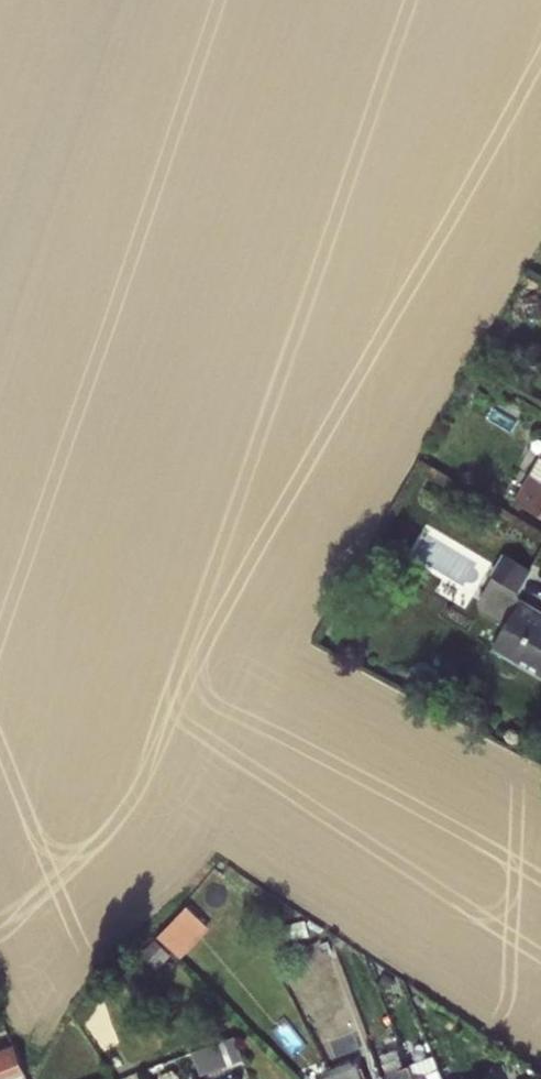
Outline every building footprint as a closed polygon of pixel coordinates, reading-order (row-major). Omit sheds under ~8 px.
[(540,517),(540,455),(514,502),(540,517)] [(491,604),(493,618),(505,627),(491,650),(540,680),(540,611),(519,598),(517,593),(504,585),(491,604)] [(186,957),(216,924),(190,901),(160,933),(186,957)] [(196,1049),(204,1073),(247,1058),(239,1034),(196,1049)] [(0,1049),(0,1078),(6,1078),(24,1076),(18,1046),(0,1049)] [(410,1063),(416,1078),(444,1078),(436,1054),(410,1063)] [(361,1056),(311,1072),(314,1078),(368,1078),(361,1056)]
